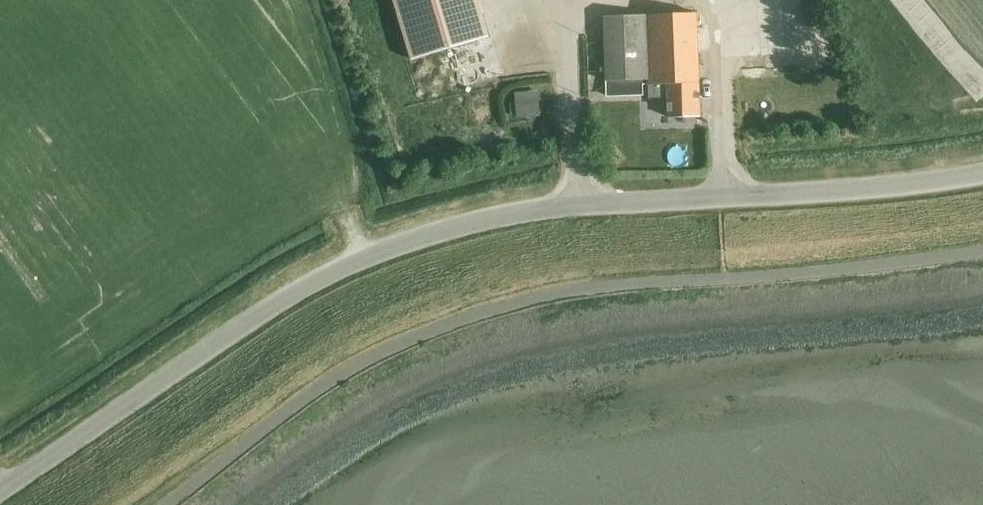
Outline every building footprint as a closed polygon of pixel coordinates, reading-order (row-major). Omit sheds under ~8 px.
[(409,54),(486,31),(477,0),(393,0),(409,54)] [(785,22),(785,35),(785,46),(829,46),(829,12),(804,12),(805,21),(785,22)] [(668,118),(699,117),(696,13),(604,17),(607,96),(642,95),(642,86),(667,85),(668,118)] [(531,93),(515,94),(517,117),(532,116),(531,93)]
